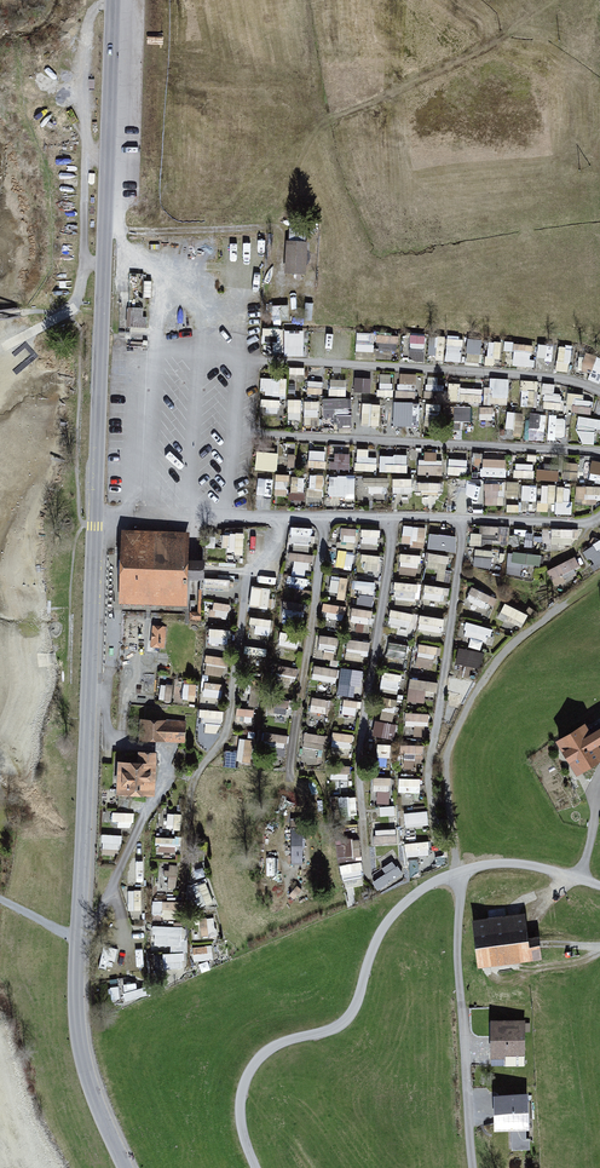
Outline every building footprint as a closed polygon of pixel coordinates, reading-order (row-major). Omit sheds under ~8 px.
[(310,246),(289,246),(288,276),(309,277),(310,246)] [(375,348),(397,350),(399,333),(376,331),(375,348)] [(408,356),(423,358),(426,336),(411,334),(408,356)] [(461,359),(462,334),(447,334),(446,359),(461,359)] [(466,338),(468,363),(482,362),(480,337),(466,338)] [(485,363),(496,364),(499,339),(488,338),(485,363)] [(551,365),(552,340),(537,340),(536,364),(551,365)] [(513,364),(531,364),(530,342),(513,342),(513,364)] [(558,342),(556,368),(569,369),(571,343),(558,342)] [(582,350),(577,366),(589,369),(587,376),(599,380),(599,355),(582,350)] [(397,396),(416,397),(417,371),(398,370),(397,396)] [(354,372),(352,388),(370,390),(372,374),(354,372)] [(286,375),(260,376),(261,394),(286,393),(286,375)] [(346,392),(346,376),(330,375),(329,391),(346,392)] [(508,400),(509,375),(489,375),(488,399),(508,400)] [(322,376),(307,378),(309,392),(324,390),(322,376)] [(378,395),(392,395),(392,378),(378,378),(378,395)] [(521,378),(520,402),(535,403),(536,378),(521,378)] [(561,407),(563,390),(554,389),(555,381),(544,380),(541,405),(561,407)] [(482,399),(482,383),(448,382),(448,398),(482,399)] [(567,390),(564,408),(591,413),(595,395),(567,390)] [(349,425),(348,394),(324,395),(324,412),(337,411),(338,425),(349,425)] [(279,411),(279,396),(264,395),(264,410),(279,411)] [(288,395),(288,416),(301,416),(301,395),(288,395)] [(304,396),(304,424),(319,424),(319,396),(304,396)] [(363,399),(361,422),(379,423),(381,400),(363,399)] [(480,403),(480,420),(494,420),(494,403),(480,403)] [(452,419),(470,419),(471,404),(453,404),(452,419)] [(426,406),(425,421),(434,421),(434,406),(426,406)] [(506,408),(506,429),(522,429),(523,408),(506,408)] [(529,437),(537,437),(537,429),(545,429),(545,410),(529,409),(529,437)] [(551,425),(566,427),(568,413),(553,411),(551,425)] [(599,441),(599,415),(578,414),(577,440),(599,441)] [(274,466),(275,444),(260,443),(259,466),(274,466)] [(377,454),(368,454),(369,446),(356,445),(356,468),(376,468),(377,454)] [(326,446),(308,446),(308,465),(325,466),(326,446)] [(332,449),(330,465),(348,467),(350,451),(332,449)] [(420,449),(420,472),(439,473),(440,449),(420,449)] [(379,469),(407,469),(407,451),(379,451),(379,469)] [(505,473),(506,454),(482,454),(482,473),(505,473)] [(453,470),(468,469),(467,456),(452,457),(453,470)] [(593,458),(589,475),(599,478),(599,460),(593,458)] [(514,476),(534,476),(533,460),(514,460),(514,476)] [(274,492),(286,494),(288,470),(276,469),(274,492)] [(308,493),(322,494),(323,471),(309,470),(308,493)] [(328,493),(354,493),(354,471),(328,471),(328,493)] [(387,491),(387,474),(365,473),(365,490),(387,491)] [(394,498),(411,498),(411,474),(394,474),(394,498)] [(258,475),(257,489),(270,489),(271,476),(258,475)] [(290,475),(289,496),(304,497),(305,475),(290,475)] [(439,490),(439,478),(418,478),(418,490),(439,490)] [(484,503),(503,503),(504,478),(484,478),(484,503)] [(449,481),(450,498),(464,498),(463,481),(449,481)] [(467,481),(468,497),(481,496),(481,481),(467,481)] [(553,503),(554,482),(540,482),(540,503),(553,503)] [(599,500),(599,482),(576,482),(576,500),(599,500)] [(556,484),(555,512),(570,512),(571,484),(556,484)] [(309,548),(313,524),(292,521),(288,545),(309,548)] [(403,521),(401,541),(424,544),(426,523),(403,521)] [(482,542),(503,542),(504,522),(482,522),(482,542)] [(356,538),(357,524),(340,523),(340,537),(356,538)] [(360,523),(360,543),(379,543),(379,523),(360,523)] [(551,542),(572,542),(572,526),(551,526),(551,542)] [(429,528),(427,545),(455,549),(457,532),(429,528)] [(520,543),(537,546),(540,530),(522,528),(520,543)] [(481,542),(481,529),(470,529),(470,543),(481,542)] [(593,564),(599,560),(599,536),(584,544),(593,564)] [(193,540),(129,540),(129,609),(193,609),(193,540)] [(337,545),(333,561),(351,566),(355,550),(337,545)] [(309,574),(306,573),(311,551),(294,546),(286,580),(306,584),(309,574)] [(473,547),(474,565),(492,564),(492,546),(473,547)] [(539,562),(541,552),(510,546),(506,571),(519,573),(522,559),(539,562)] [(449,571),(453,552),(429,547),(425,566),(449,571)] [(362,550),(363,569),(380,568),(379,549),(362,550)] [(418,573),(420,551),(400,549),(398,571),(418,573)] [(576,553),(547,564),(552,578),(581,567),(576,553)] [(522,560),(521,574),(531,576),(533,562),(522,560)] [(345,592),(347,574),(331,572),(328,589),(345,592)] [(358,575),(355,601),(372,603),(376,578),(358,575)] [(393,595),(416,597),(417,579),(394,577),(393,595)] [(421,601),(439,604),(443,582),(426,579),(421,601)] [(482,610),(489,587),(472,582),(465,605),(482,610)] [(259,584),(256,605),(266,607),(269,586),(259,584)] [(226,615),(230,601),(214,596),(209,610),(226,615)] [(284,596),(281,612),(304,615),(306,599),(284,596)] [(497,616),(504,618),(502,625),(519,630),(528,606),(503,598),(497,616)] [(343,617),(346,602),(325,599),(323,614),(343,617)] [(371,620),(373,605),(352,602),(350,617),(371,620)] [(395,621),(394,628),(408,631),(413,609),(390,604),(387,619),(395,621)] [(442,637),(443,612),(419,611),(418,636),(442,637)] [(251,630),(269,633),(271,615),(253,612),(251,630)] [(463,641),(483,647),(490,622),(470,617),(463,641)] [(229,639),(230,624),(208,623),(207,638),(229,639)] [(279,644),(300,645),(300,628),(279,627),(279,644)] [(169,630),(155,630),(155,653),(169,653),(169,630)] [(336,650),(339,634),(320,631),(317,647),(336,650)] [(346,635),(346,653),(368,654),(368,636),(346,635)] [(385,653),(408,656),(410,640),(387,637),(385,653)] [(432,667),(437,643),(419,639),(414,663),(432,667)] [(245,652),(266,654),(267,643),(246,641),(245,652)] [(458,641),(454,657),(461,659),(458,671),(469,674),(471,663),(479,665),(483,647),(458,641)] [(207,648),(202,670),(222,674),(227,653),(207,648)] [(275,674),(294,679),(297,665),(279,660),(275,674)] [(335,680),(337,664),(313,662),(312,678),(335,680)] [(340,663),(338,692),(359,694),(362,665),(340,663)] [(398,689),(402,671),(383,667),(379,684),(398,689)] [(449,673),(448,700),(468,701),(468,674),(449,673)] [(423,698),(424,686),(437,687),(438,676),(409,674),(407,697),(423,698)] [(223,694),(223,679),(204,679),(204,693),(223,694)] [(257,705),(260,691),(250,689),(248,704),(257,705)] [(271,691),(266,706),(284,711),(289,697),(271,691)] [(325,711),(328,697),(312,693),(309,708),(325,711)] [(380,717),(394,719),(396,696),(383,694),(380,717)] [(343,696),(342,709),(357,711),(359,697),(343,696)] [(236,710),(254,713),(256,706),(237,703),(236,710)] [(219,730),(223,708),(200,704),(198,715),(206,716),(204,728),(219,730)] [(415,723),(414,732),(427,733),(428,709),(405,708),(404,723),(415,723)] [(343,711),(341,724),(353,725),(354,712),(343,711)] [(376,716),(371,731),(392,738),(397,723),(376,716)] [(189,747),(189,725),(150,725),(150,752),(164,752),(164,747),(189,747)] [(333,727),(330,743),(349,746),(352,730),(333,727)] [(262,729),(262,741),(287,742),(287,730),(262,729)] [(303,743),(317,744),(317,741),(328,742),(329,731),(304,729),(303,743)] [(255,759),(255,736),(238,736),(237,758),(255,759)] [(376,761),(388,763),(391,742),(379,740),(376,761)] [(413,758),(423,758),(423,740),(403,740),(402,765),(413,765),(413,758)] [(560,781),(567,793),(597,775),(590,763),(599,758),(591,744),(582,750),(576,741),(546,759),(553,770),(549,772),(556,784),(560,781)] [(299,758),(314,760),(315,745),(301,744),(299,758)] [(162,758),(125,758),(124,805),(152,805),(152,781),(162,781),(162,758)] [(332,790),(349,791),(349,762),(332,762),(332,790)] [(374,773),(375,801),(391,800),(390,772),(374,773)] [(398,789),(420,789),(420,773),(398,772),(398,789)] [(337,793),(339,816),(354,815),(353,792),(337,793)] [(394,811),(394,801),(379,802),(380,812),(394,811)] [(427,823),(427,807),(405,808),(406,824),(427,823)] [(137,818),(117,818),(117,827),(137,828),(137,818)] [(374,843),(397,841),(395,825),(373,826),(374,843)] [(101,843),(120,844),(121,830),(102,829),(101,843)] [(308,830),(294,830),(295,867),(308,867),(308,830)] [(157,832),(156,855),(175,856),(177,834),(157,832)] [(341,884),(363,882),(361,857),(352,858),(351,836),(338,837),(341,884)] [(429,837),(405,838),(406,853),(430,852),(429,837)] [(152,895),(152,911),(161,911),(161,895),(152,895)] [(170,910),(171,896),(162,896),(162,910),(170,910)] [(524,916),(470,922),(475,969),(541,962),(538,937),(527,939),(524,916)] [(181,937),(182,922),(153,921),(152,946),(163,947),(162,966),(184,966),(185,937),(181,937)] [(207,957),(207,944),(194,944),(194,958),(207,957)] [(526,1022),(490,1023),(491,1060),(526,1060),(526,1022)] [(527,1096),(497,1098),(498,1133),(516,1132),(517,1143),(530,1143),(527,1096)]
